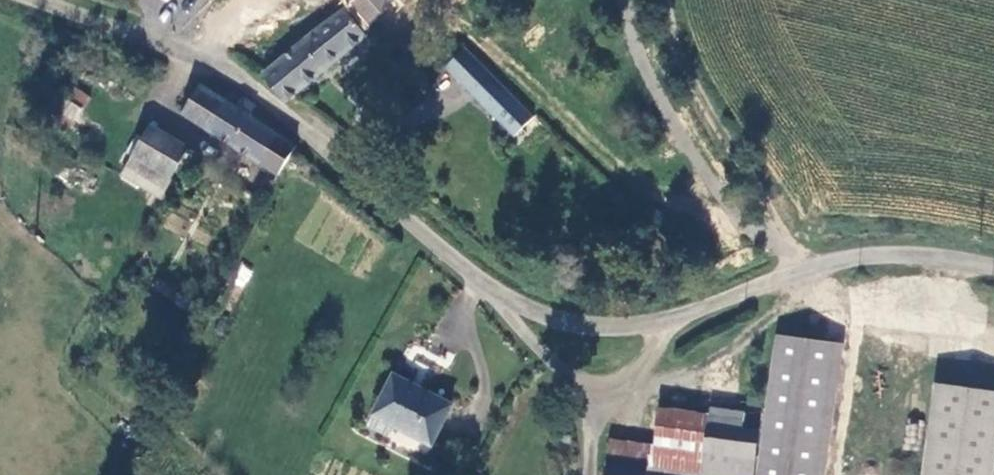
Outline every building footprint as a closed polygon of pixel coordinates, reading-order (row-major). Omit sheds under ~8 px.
[(163,10),(186,20),(207,0),(145,0),(163,10)] [(355,10),(365,24),(391,1),(390,0),(346,0),(355,10)] [(285,104),(362,32),(341,8),(314,27),(272,66),(264,77),(285,104)] [(445,60),(478,91),(495,72),(463,42),(445,60)] [(495,72),(478,91),(517,127),(534,108),(495,72)] [(26,74),(10,95),(59,133),(75,113),(26,74)] [(276,185),(298,149),(251,117),(255,108),(241,100),(233,111),(200,88),(178,119),(276,185)] [(183,154),(147,128),(126,161),(163,183),(183,154)] [(163,183),(126,161),(114,180),(151,202),(163,183)] [(769,361),(763,415),(756,474),(822,474),(838,343),(772,335),(769,361)] [(763,415),(769,361),(744,358),(738,412),(743,413),(763,415)] [(392,375),(371,415),(430,445),(451,405),(392,375)] [(930,382),(920,474),(993,474),(993,389),(930,382)] [(710,409),(708,423),(741,428),(743,413),(738,412),(710,409)] [(661,411),(656,466),(665,467),(700,472),(705,416),(661,411)] [(763,415),(743,413),(741,428),(708,423),(702,474),(756,474),(763,415)] [(607,474),(664,474),(665,467),(656,466),(653,465),(651,474),(646,473),(650,446),(611,441),(607,474)]
